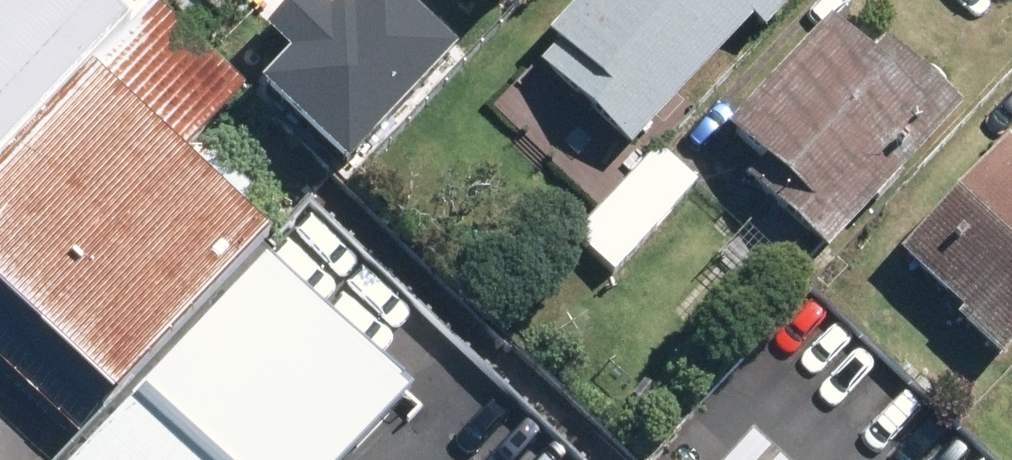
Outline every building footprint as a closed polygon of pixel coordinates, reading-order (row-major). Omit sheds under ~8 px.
[(78,388),(234,224),(147,140),(217,70),(146,0),(110,0),(99,9),(90,0),(0,0),(0,314),(78,388)] [(190,26),(208,8),(216,16),(233,0),(165,0),(190,26)] [(256,75),(351,166),(431,84),(344,0),(329,0),(256,75)] [(372,10),(436,68),(498,0),(381,0),(372,10)] [(541,38),(551,47),(534,66),(627,150),(699,71),(715,86),(793,0),(576,0),(541,38)] [(782,187),(766,204),(822,256),(957,110),(882,41),(866,58),(825,20),(721,131),(782,187)] [(894,256),(957,315),(952,320),(997,363),(1011,346),(1011,151),(1002,142),(894,256)] [(571,173),(538,209),(643,304),(727,213),(655,147),(604,203),(571,173)] [(17,459),(297,459),(390,366),(246,226),(17,459)] [(749,430),(721,459),(781,459),(749,430)]
